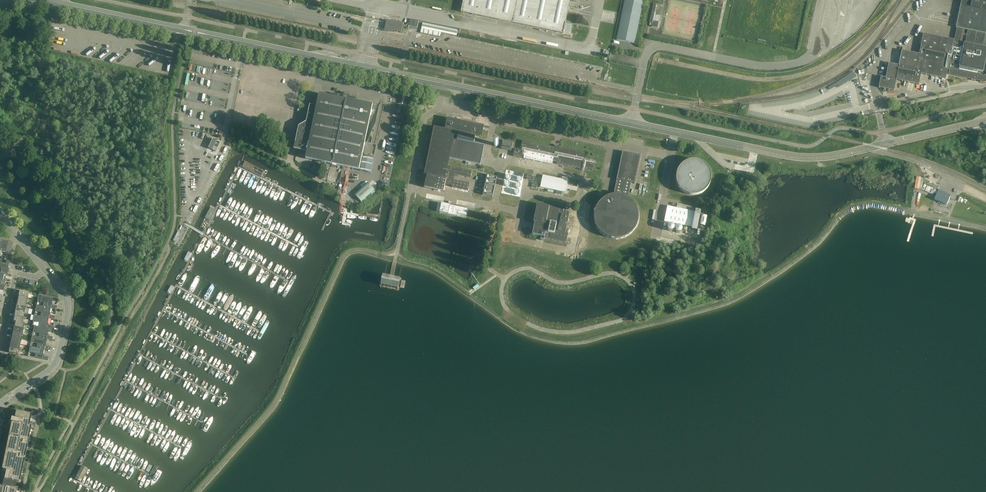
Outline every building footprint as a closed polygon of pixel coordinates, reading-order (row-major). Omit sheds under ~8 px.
[(517,0),(464,0),(462,12),(512,23),(517,0)] [(518,24),(563,33),(564,27),(570,0),(517,0),(512,23),(518,24)] [(644,0),(625,0),(616,40),(635,44),(644,0)] [(881,76),(878,87),(894,90),(896,79),(918,84),(921,73),(945,79),(949,63),(960,65),(965,44),(962,43),(963,35),(967,36),(967,34),(964,33),(965,29),(968,30),(985,34),(985,0),(962,0),(956,27),(957,28),(954,40),(953,40),(924,33),(919,54),(902,50),(898,65),(889,63),(886,77),(881,76)] [(653,3),(649,23),(652,23),(652,27),(658,28),(659,22),(660,16),(654,15),(656,4),(653,3)] [(401,33),(403,23),(400,22),(400,21),(398,21),(398,22),(393,21),(387,20),(384,31),(392,33),(392,31),(396,31),(396,32),(397,33),(397,32),(401,33)] [(949,74),(981,81),(981,82),(982,82),(983,82),(985,82),(985,34),(968,30),(967,34),(967,36),(965,44),(960,65),(949,63),(945,79),(946,79),(948,69),(950,70),(949,74)] [(299,127),(295,145),(294,149),(307,152),(306,159),(318,161),(317,166),(316,166),(315,173),(319,174),(320,168),(328,169),(329,164),(359,170),(362,155),(374,157),(376,146),(364,143),(372,106),(320,95),(317,107),(310,105),(306,122),(299,127)] [(447,166),(449,158),(454,135),(458,136),(457,140),(474,144),(474,143),(475,137),(481,138),(483,126),(448,119),(445,130),(434,128),(425,175),(427,175),(425,188),(443,192),(445,184),(452,186),(452,187),(468,191),(470,183),(454,180),(455,174),(471,178),(472,171),(447,166)] [(449,158),(480,165),(484,145),(474,143),(474,144),(457,140),(458,136),(454,135),(449,158)] [(214,140),(209,150),(213,152),(218,141),(214,140)] [(503,141),(502,149),(511,151),(513,143),(503,141)] [(522,150),(517,149),(515,149),(513,156),(521,158),(522,155),(524,156),(524,158),(524,159),(552,164),(553,162),(556,162),(556,164),(581,169),(582,169),(582,171),(584,171),(584,169),(593,171),(594,163),(595,161),(584,159),(585,153),(559,147),(559,148),(523,141),(522,141),(521,148),(522,148),(522,150)] [(635,184),(637,174),(641,156),(622,152),(616,180),(617,180),(614,191),(613,194),(612,195),(610,195),(609,196),(608,196),(607,196),(606,197),(605,198),(604,198),(603,199),(602,199),(602,200),(601,200),(600,201),(599,202),(599,203),(598,203),(598,204),(597,205),(597,206),(596,207),(595,209),(595,210),(595,211),(594,212),(594,214),(594,215),(594,216),(594,217),(594,219),(594,220),(594,221),(595,222),(595,223),(595,224),(596,225),(596,227),(597,228),(598,229),(599,231),(600,232),(601,233),(602,234),(603,235),(604,235),(605,236),(606,237),(607,237),(608,237),(609,238),(610,238),(611,238),(612,239),(613,239),(614,239),(615,239),(616,239),(617,239),(618,239),(619,239),(620,239),(621,239),(622,238),(623,238),(624,238),(625,237),(626,237),(627,236),(628,236),(629,235),(630,235),(631,234),(632,233),(633,231),(635,230),(636,228),(636,226),(637,225),(638,223),(638,221),(639,219),(639,217),(639,215),(639,214),(638,214),(638,213),(638,212),(638,210),(637,209),(637,208),(637,207),(636,207),(636,206),(636,205),(635,204),(634,203),(633,202),(632,201),(632,200),(631,200),(630,199),(629,198),(628,198),(629,193),(631,183),(635,184)] [(363,156),(359,171),(370,173),(374,159),(363,156)] [(711,179),(711,178),(711,176),(711,175),(711,173),(710,172),(709,170),(709,169),(708,168),(707,166),(706,165),(705,164),(704,163),(702,163),(701,162),(700,161),(698,161),(697,160),(695,160),(694,160),(692,160),(690,160),(689,161),(688,161),(686,162),(685,163),(683,163),(682,164),(681,165),(680,166),(679,168),(678,169),(678,170),(677,172),(677,173),(676,175),(676,176),(676,178),(676,179),(676,181),(677,182),(677,184),(678,185),(678,186),(679,188),(680,189),(681,190),(682,191),(683,192),(685,193),(686,194),(688,194),(689,195),(690,195),(692,195),(694,195),(695,195),(697,195),(698,195),(700,194),(701,194),(702,193),(704,192),(705,191),(706,190),(707,189),(708,188),(709,186),(709,185),(710,184),(711,182),(711,181),(711,179)] [(265,171),(245,161),(242,167),(262,177),(265,171)] [(478,173),(478,176),(476,176),(476,180),(477,180),(475,192),(482,193),(484,182),(485,182),(486,178),(485,178),(485,175),(478,173)] [(497,177),(487,175),(483,195),(493,197),(497,177)] [(543,175),(540,187),(556,191),(556,194),(562,195),(562,192),(565,193),(568,181),(543,175)] [(368,183),(355,195),(361,202),(374,190),(368,183)] [(947,205),(950,198),(950,197),(949,196),(950,195),(939,190),(935,200),(947,205)] [(438,203),(436,210),(440,211),(440,212),(458,216),(458,214),(467,215),(468,209),(438,203)] [(566,243),(568,234),(565,233),(569,216),(565,215),(565,210),(537,204),(533,222),(535,223),(534,226),(532,235),(541,236),(540,240),(543,241),(544,238),(566,243)] [(664,222),(692,227),(691,230),(697,231),(701,211),(696,210),(696,208),(677,204),(676,208),(667,206),(664,222)] [(398,289),(400,279),(391,277),(383,275),(381,285),(398,289)] [(56,309),(57,306),(51,305),(52,298),(38,295),(37,301),(45,302),(44,306),(44,307),(50,308),(56,309)] [(43,312),(42,316),(42,317),(48,318),(54,319),(55,316),(49,315),(50,308),(44,307),(44,306),(36,305),(35,311),(43,312)] [(52,330),(53,327),(47,325),(47,323),(48,318),(42,317),(42,316),(34,315),(33,321),(40,322),(39,327),(48,329),(52,330)] [(52,340),(53,337),(46,336),(48,329),(39,327),(34,326),(33,332),(40,333),(39,337),(39,338),(46,339),(52,340)] [(50,350),(50,347),(44,346),(46,339),(39,338),(39,337),(32,336),(31,342),(38,343),(37,348),(44,349),(50,350)] [(48,361),(48,357),(42,356),(44,349),(37,348),(30,346),(29,352),(36,354),(35,358),(48,361)] [(17,489),(14,489),(15,483),(18,484),(30,427),(26,426),(26,423),(29,424),(31,416),(31,415),(15,412),(14,420),(10,419),(9,424),(12,424),(2,471),(1,472),(0,472),(0,491),(17,491),(17,489)] [(36,417),(31,416),(29,424),(26,423),(26,426),(30,427),(31,428),(34,426),(36,417)] [(80,482),(87,469),(82,466),(75,479),(80,482)]
